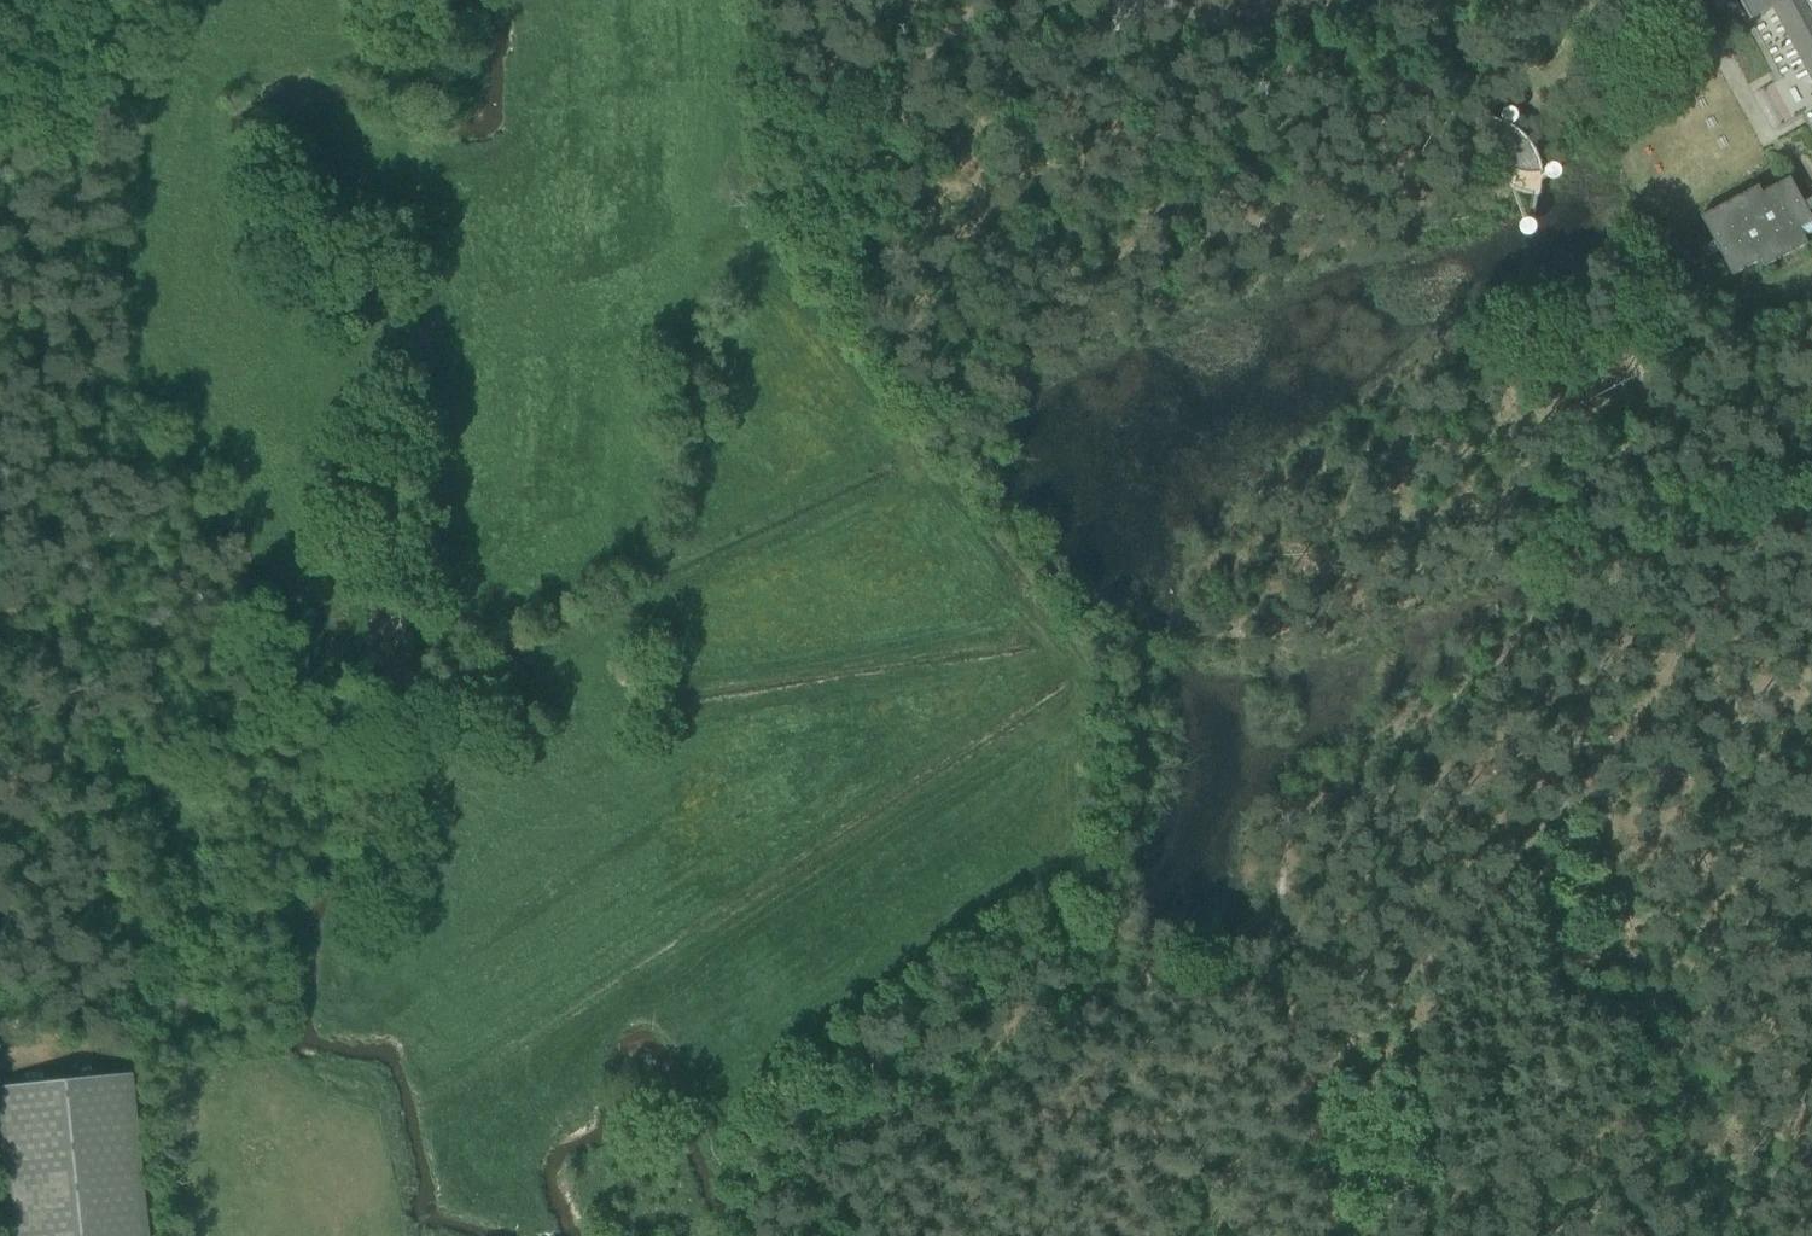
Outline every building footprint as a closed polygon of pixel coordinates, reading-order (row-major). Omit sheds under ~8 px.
[(1750,19),(1773,7),(1811,78),(1811,0),(1740,0),(1750,19)] [(1501,116),(1501,117),(1501,118),(1502,119),(1502,120),(1503,121),(1503,122),(1504,123),(1505,123),(1505,124),(1506,124),(1507,125),(1508,125),(1509,125),(1510,125),(1511,125),(1512,125),(1513,125),(1514,124),(1515,124),(1516,123),(1517,123),(1517,122),(1518,121),(1518,120),(1519,120),(1519,119),(1519,118),(1519,117),(1519,116),(1519,115),(1519,114),(1519,113),(1518,112),(1517,111),(1517,110),(1516,109),(1515,109),(1514,108),(1513,108),(1512,108),(1511,107),(1510,107),(1509,107),(1508,108),(1507,108),(1506,108),(1505,109),(1504,110),(1503,111),(1502,112),(1502,113),(1502,114),(1501,115),(1501,116)] [(1489,123),(1489,125),(1489,129),(1489,132),(1490,136),(1490,139),(1491,142),(1492,146),(1493,148),(1494,150),(1496,153),(1498,156),(1501,159),(1503,162),(1506,165),(1510,167),(1513,169),(1517,170),(1521,171),(1524,172),(1528,172),(1532,172),(1536,172),(1540,171),(1541,171),(1541,170),(1540,165),(1538,161),(1537,156),(1534,152),(1532,147),(1529,143),(1527,141),(1526,140),(1523,136),(1521,134),(1519,133),(1515,130),(1511,127),(1510,126),(1507,125),(1505,125),(1502,124),(1500,124),(1497,123),(1494,123),(1492,123),(1489,123)] [(1546,171),(1546,172),(1546,173),(1546,174),(1547,175),(1547,176),(1548,177),(1549,178),(1550,179),(1551,179),(1552,180),(1553,180),(1554,180),(1555,180),(1556,180),(1557,180),(1558,179),(1559,179),(1560,178),(1561,177),(1562,176),(1562,175),(1563,174),(1563,173),(1563,172),(1563,171),(1563,170),(1563,169),(1563,168),(1562,167),(1562,166),(1561,166),(1561,165),(1560,164),(1559,164),(1559,163),(1558,163),(1557,162),(1556,162),(1555,162),(1554,162),(1553,162),(1552,162),(1551,163),(1550,163),(1550,164),(1549,164),(1548,165),(1547,166),(1547,167),(1546,168),(1546,169),(1546,170),(1546,171)] [(1791,176),(1763,191),(1759,184),(1701,216),(1733,274),(1762,259),(1765,266),(1809,242),(1805,236),(1811,232),(1811,215),(1791,176)] [(1519,228),(1519,229),(1519,230),(1519,231),(1520,232),(1520,233),(1521,234),(1522,235),(1523,236),(1524,236),(1525,237),(1526,237),(1527,237),(1528,237),(1529,237),(1530,237),(1531,237),(1532,236),(1533,236),(1534,235),(1535,234),(1535,233),(1536,233),(1536,232),(1537,231),(1537,230),(1537,229),(1537,228),(1537,227),(1537,226),(1536,225),(1536,224),(1535,223),(1534,222),(1533,221),(1532,221),(1531,220),(1530,220),(1529,220),(1528,220),(1527,220),(1526,220),(1525,220),(1524,220),(1523,221),(1522,222),(1521,223),(1520,224),(1520,225),(1519,226),(1519,227),(1519,228)] [(0,1086),(0,1155),(8,1235),(148,1235),(132,1073),(109,1076),(16,1085),(0,1086)]
